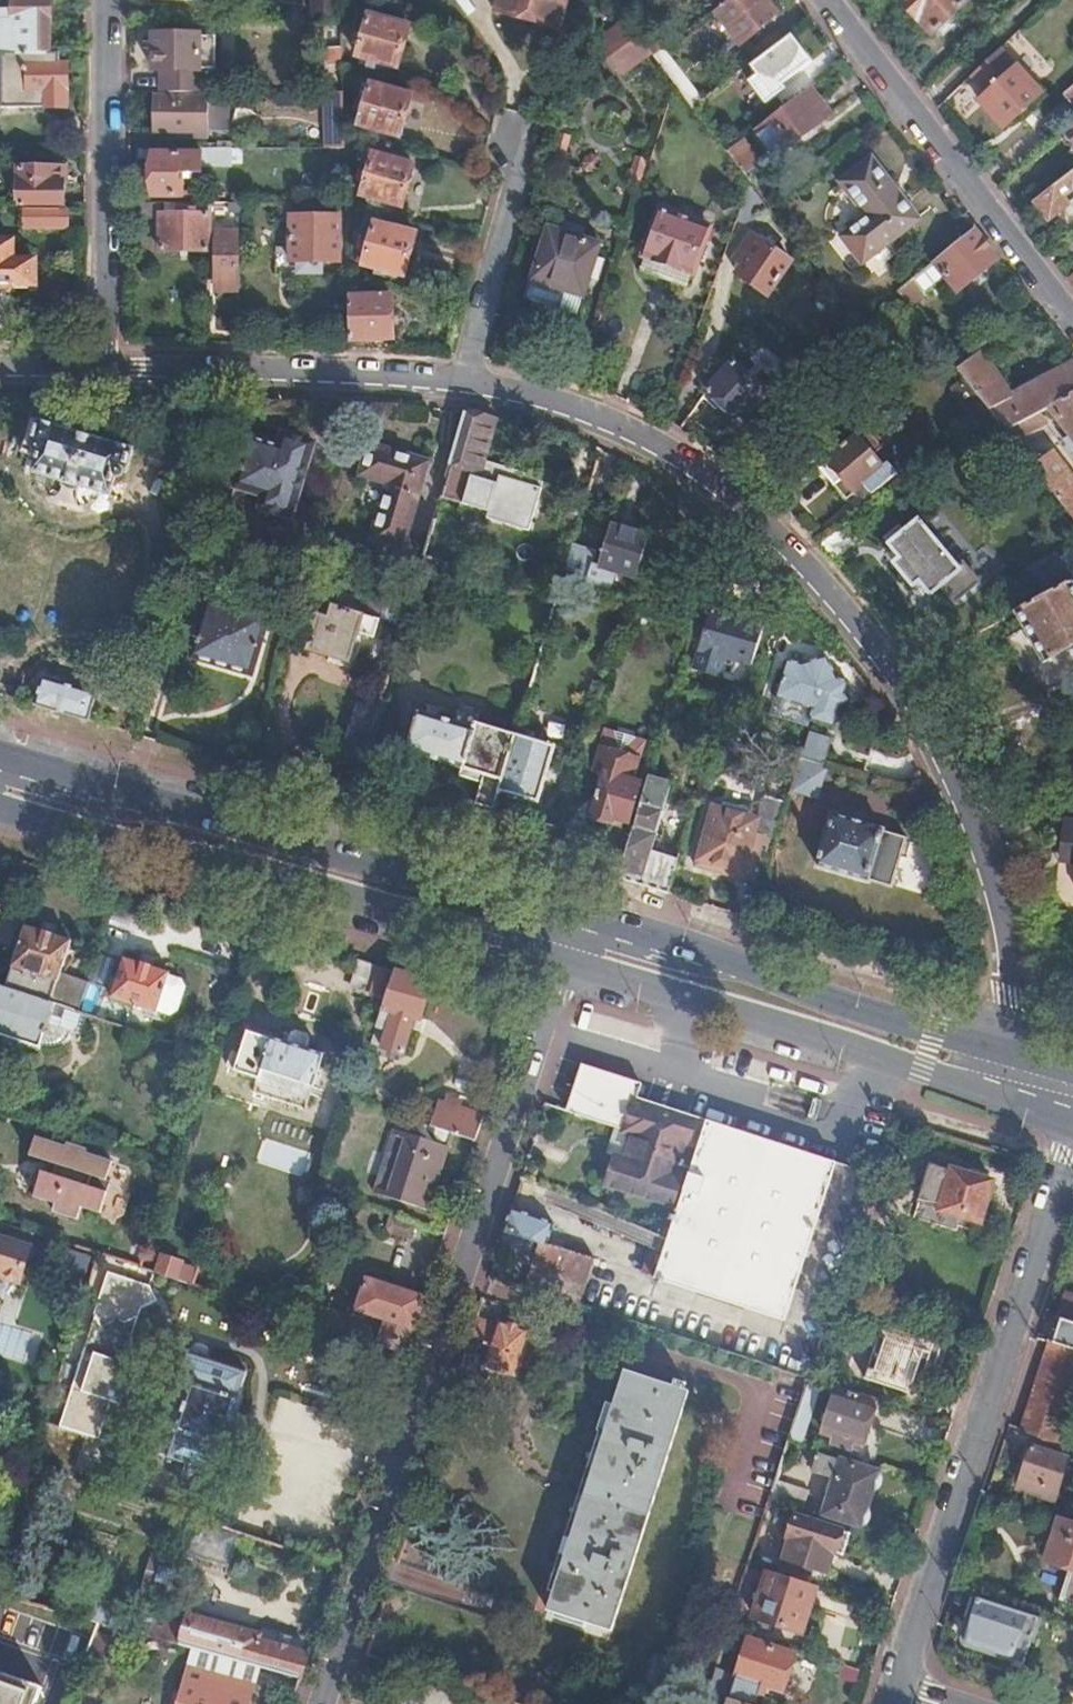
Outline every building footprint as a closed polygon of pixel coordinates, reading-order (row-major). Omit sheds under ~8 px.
[(51,47),(51,0),(0,0),(0,8),(10,8),(11,51),(35,51),(51,47)] [(310,19),(332,19),(332,0),(310,0),(310,19)] [(509,12),(573,28),(580,0),(512,0),(509,12)] [(727,15),(750,46),(789,16),(777,0),(747,0),(727,15)] [(914,3),(930,21),(932,19),(946,34),(980,2),(978,0),(918,0),(914,3)] [(353,59),(392,70),(405,26),(364,15),(359,36),(351,34),(348,46),(356,47),(353,59)] [(651,56),(641,43),(622,19),(600,36),(606,43),(596,50),(609,66),(616,61),(621,66),(621,71),(633,85),(631,87),(639,99),(643,99),(660,120),(672,83),(651,56)] [(197,38),(197,36),(151,35),(151,69),(157,69),(157,92),(196,91),(196,68),(197,38)] [(822,61),(803,35),(763,64),(770,72),(760,79),(777,102),(797,88),(793,83),(822,61)] [(658,50),(648,37),(641,43),(651,56),(658,50)] [(209,68),(210,38),(197,38),(196,68),(209,68)] [(340,66),(339,47),(329,47),(329,67),(340,66)] [(1023,68),(1007,50),(977,78),(993,95),(1023,68)] [(64,61),(54,61),(54,52),(25,52),(9,56),(0,58),(0,104),(63,105),(64,61)] [(1048,95),(1023,68),(993,95),(986,102),(1011,129),(1048,95)] [(358,119),(354,129),(395,141),(407,98),(366,86),(361,106),(355,104),(351,117),(358,119)] [(778,158),(835,114),(815,88),(758,131),(778,158)] [(342,147),(341,92),(321,92),(322,147),(342,147)] [(229,131),(228,97),(152,97),(152,131),(229,131)] [(1064,132),(1072,143),(1072,124),(1064,132)] [(763,164),(746,141),(732,152),(749,175),(763,164)] [(256,165),(256,147),(199,147),(199,152),(152,152),(151,197),(186,197),(186,189),(180,189),(180,172),(198,172),(198,165),(256,165)] [(410,168),(370,156),(364,176),(356,173),(353,183),(360,186),(357,198),(397,210),(410,168)] [(926,218),(883,160),(852,182),(878,218),(854,235),(871,258),(926,218)] [(15,201),(58,202),(59,181),(55,181),(55,167),(15,167),(15,201)] [(1033,201),(1047,218),(1072,200),(1072,172),(1033,201)] [(64,227),(64,208),(19,207),(19,225),(64,227)] [(684,286),(707,224),(659,207),(636,268),(684,286)] [(205,250),(206,213),(158,212),(157,250),(205,250)] [(336,215),(289,214),(289,260),(335,261),(336,215)] [(414,236),(373,224),(367,244),(360,241),(357,252),(364,254),(361,266),(401,278),(414,236)] [(582,297),(597,243),(546,228),(530,282),(582,297)] [(955,292),(996,261),(973,231),(894,292),(905,305),(919,293),(935,292),(947,282),(955,292)] [(236,287),(236,237),(216,237),(215,283),(216,282),(228,282),(228,288),(236,287)] [(789,262),(750,237),(741,251),(748,255),(736,273),(768,295),(789,262)] [(30,257),(9,257),(9,241),(0,241),(0,282),(30,282),(30,257)] [(877,328),(906,305),(905,305),(894,292),(880,303),(866,314),(877,328)] [(392,341),(390,298),(348,299),(348,305),(350,342),(392,341)] [(994,371),(1008,360),(995,340),(957,368),(990,409),(1005,429),(1042,410),(1047,407),(1072,393),(1072,361),(1069,356),(1066,352),(1027,372),(1031,382),(1008,394),(994,371)] [(769,396),(734,362),(701,397),(715,411),(720,407),(734,420),(751,403),(757,408),(769,396)] [(1047,407),(1070,436),(1064,441),(1072,452),(1072,393),(1047,407)] [(1005,429),(990,409),(978,418),(993,436),(1005,429)] [(1013,439),(1047,421),(1042,410),(1005,429),(1013,439)] [(526,530),(539,488),(499,476),(502,468),(483,462),(496,419),(480,417),(466,416),(449,473),(448,476),(466,482),(468,477),(495,486),(486,517),(526,530)] [(121,487),(134,450),(42,421),(33,443),(42,446),(34,470),(64,479),(63,483),(79,488),(81,484),(111,494),(114,484),(121,487)] [(881,466),(869,451),(879,444),(866,426),(824,459),(826,463),(821,467),(832,482),(838,478),(849,492),(866,479),(874,489),(894,474),(886,463),(881,466)] [(259,510),(292,520),(314,444),(283,434),(279,446),(251,437),(236,489),(263,497),(259,510)] [(390,486),(374,541),(403,550),(429,464),(372,447),(363,477),(390,486)] [(1052,455),(1041,463),(1037,456),(1029,462),(1037,473),(1072,525),(1072,485),(1052,455)] [(259,510),(263,497),(236,489),(228,512),(289,530),(292,520),(259,510)] [(954,567),(915,517),(900,527),(897,528),(882,539),(896,558),(890,563),(910,589),(916,583),(928,597),(948,581),(960,596),(986,576),(970,555),(954,567)] [(834,558),(860,541),(849,523),(819,542),(834,558)] [(652,578),(655,569),(655,565),(654,560),(651,559),(644,556),(648,540),(613,528),(600,568),(592,566),(597,551),(575,545),(565,580),(608,594),(615,575),(642,584),(652,578)] [(651,559),(656,542),(648,540),(644,556),(651,559)] [(1027,576),(1039,598),(1068,582),(1072,580),(1072,551),(1027,576)] [(1039,598),(1012,612),(1036,655),(1017,665),(1035,697),(1043,693),(1056,717),(1072,707),(1072,590),(1068,582),(1039,598)] [(264,618),(208,601),(191,657),(247,674),(264,618)] [(758,653),(767,621),(715,605),(704,642),(712,644),(709,653),(702,652),(696,671),(723,678),(729,659),(754,666),(758,653)] [(374,639),(379,621),(333,607),(330,620),(313,614),(308,630),(314,632),(309,650),(350,663),(359,634),(374,639)] [(709,653),(712,644),(704,642),(702,652),(709,653)] [(845,693),(849,678),(836,673),(826,654),(806,666),(790,661),(778,701),(814,712),(811,721),(835,728),(840,709),(851,703),(845,693)] [(87,719),(96,693),(42,677),(34,704),(87,719)] [(708,710),(710,703),(688,696),(686,704),(708,710)] [(748,714),(752,700),(744,697),(740,712),(748,714)] [(360,768),(378,709),(362,704),(360,712),(355,711),(339,761),(360,768)] [(500,792),(517,737),(479,725),(477,732),(419,714),(407,753),(483,777),(475,806),(494,812),(500,792)] [(809,758),(816,734),(808,732),(801,756),(809,758)] [(825,763),(832,739),(816,734),(809,758),(825,763)] [(536,803),(553,748),(517,737),(500,792),(536,803)] [(633,781),(639,760),(600,747),(593,771),(603,775),(589,818),(613,826),(615,820),(629,824),(640,782),(633,781)] [(653,846),(672,783),(650,776),(618,879),(667,893),(679,853),(653,846)] [(756,834),(760,820),(751,817),(752,811),(723,804),(722,809),(712,806),(706,825),(711,826),(707,844),(701,843),(694,866),(762,886),(775,839),(756,834)] [(929,839),(833,807),(818,858),(913,889),(929,839)] [(1065,817),(1062,849),(1072,850),(1072,818),(1065,817)] [(1062,849),(1061,859),(1072,861),(1072,850),(1062,849)] [(23,923),(3,984),(54,1000),(76,1007),(85,979),(59,971),(69,938),(23,923)] [(168,971),(123,956),(110,995),(155,1010),(155,1008),(169,1013),(176,1010),(184,984),(181,977),(167,972),(168,971)] [(370,961),(362,959),(352,986),(364,991),(385,998),(395,969),(370,961)] [(395,969),(385,998),(371,1040),(381,1043),(380,1045),(400,1052),(409,1027),(414,1029),(418,1017),(420,1017),(432,980),(395,969)] [(102,985),(85,979),(76,1007),(77,1008),(93,1013),(99,992),(110,995),(113,988),(102,985)] [(0,983),(0,1032),(39,1045),(54,1000),(3,984),(0,983)] [(514,1007),(500,1002),(495,1017),(509,1022),(514,1007)] [(287,1042),(248,1028),(233,1068),(256,1075),(251,1088),(301,1105),(320,1052),(303,1047),(305,1036),(303,1033),(294,1030),(290,1033),(287,1042)] [(639,1084),(585,1066),(569,1112),(624,1129),(608,1184),(671,1205),(681,1176),(677,1175),(686,1147),(696,1149),(655,1276),(785,1319),(835,1166),(634,1100),(639,1084)] [(351,1094),(353,1095),(367,1099),(368,1094),(371,1087),(356,1081),(351,1094)] [(455,1132),(474,1138),(481,1116),(436,1100),(433,1106),(428,1123),(455,1132)] [(455,1132),(428,1123),(407,1116),(403,1129),(393,1127),(373,1189),(429,1208),(455,1132)] [(66,1144),(37,1134),(30,1154),(57,1163),(54,1173),(42,1170),(34,1193),(54,1200),(53,1207),(76,1214),(80,1203),(99,1208),(109,1178),(105,1176),(111,1158),(86,1150),(88,1145),(68,1138),(66,1144)] [(991,1181),(952,1168),(951,1171),(930,1164),(919,1199),(941,1205),(940,1208),(979,1220),(991,1181)] [(554,1222),(512,1209),(505,1231),(546,1244),(554,1222)] [(546,1244),(505,1231),(497,1254),(563,1275),(570,1252),(546,1244)] [(0,1236),(0,1271),(19,1278),(29,1245),(0,1236)] [(144,1249),(139,1264),(157,1270),(162,1254),(144,1249)] [(571,1250),(570,1252),(563,1275),(556,1295),(579,1303),(594,1258),(571,1250)] [(162,1254),(157,1270),(178,1277),(183,1262),(184,1260),(162,1253),(162,1254)] [(183,1262),(178,1277),(194,1282),(199,1267),(183,1262)] [(147,1281),(106,1268),(93,1309),(101,1323),(116,1316),(124,1318),(137,1311),(140,1303),(154,1296),(147,1281)] [(384,1316),(375,1341),(406,1351),(423,1295),(388,1284),(390,1277),(374,1272),(372,1279),(368,1277),(358,1307),(384,1316)] [(1059,1317),(1072,1322),(1072,1294),(1067,1292),(1059,1317)] [(1059,1317),(1052,1341),(1072,1348),(1072,1322),(1059,1317)] [(476,1318),(465,1354),(485,1360),(482,1368),(512,1377),(526,1334),(476,1318)] [(940,1345),(881,1326),(865,1377),(916,1393),(923,1371),(930,1374),(940,1345)] [(1052,1341),(1023,1429),(1036,1433),(1056,1439),(1072,1387),(1072,1348),(1052,1341)] [(247,1371),(187,1351),(171,1397),(184,1401),(166,1454),(214,1470),(247,1371)] [(302,1363),(294,1393),(347,1407),(355,1377),(302,1363)] [(687,1394),(623,1373),(547,1608),(611,1629),(687,1394)] [(821,1379),(810,1375),(809,1378),(808,1382),(789,1438),(800,1442),(821,1379)] [(875,1403),(835,1390),(821,1430),(861,1443),(875,1403)] [(44,1420),(30,1463),(71,1476),(85,1434),(44,1420)] [(1036,1433),(1018,1487),(1055,1500),(1072,1446),(1072,1445),(1056,1439),(1036,1433)] [(876,1471),(821,1453),(814,1474),(834,1480),(833,1484),(822,1513),(859,1524),(876,1471)] [(798,1501),(772,1493),(769,1502),(795,1510),(798,1501)] [(1061,1516),(1072,1520),(1072,1509),(1064,1507),(1061,1516)] [(848,1532),(794,1515),(786,1537),(788,1538),(782,1559),(790,1562),(788,1568),(799,1572),(802,1565),(825,1572),(832,1552),(840,1554),(848,1532)] [(228,1566),(239,1531),(203,1519),(195,1516),(184,1551),(228,1566)] [(1061,1516),(1047,1555),(1072,1563),(1072,1520),(1061,1516)] [(174,1562),(153,1556),(145,1583),(165,1589),(174,1562)] [(1064,1596),(1072,1598),(1072,1568),(1064,1596)] [(801,1634),(816,1587),(768,1571),(753,1618),(801,1634)] [(1038,1616),(978,1596),(964,1641),(1013,1657),(1021,1634),(1031,1637),(1038,1616)] [(301,1676),(308,1653),(258,1639),(260,1633),(187,1613),(178,1643),(195,1647),(258,1665),(301,1676)] [(128,1629),(99,1620),(83,1665),(112,1675),(128,1629)] [(714,1671),(709,1689),(732,1697),(746,1701),(750,1689),(763,1693),(766,1686),(782,1691),(793,1654),(748,1640),(736,1675),(715,1668),(714,1671)] [(258,1665),(195,1647),(179,1703),(247,1703),(258,1665)] [(41,1687),(0,1672),(0,1703),(35,1703),(41,1687)] [(706,1699),(720,1703),(730,1703),(730,1701),(732,1697),(709,1689),(706,1699)]
